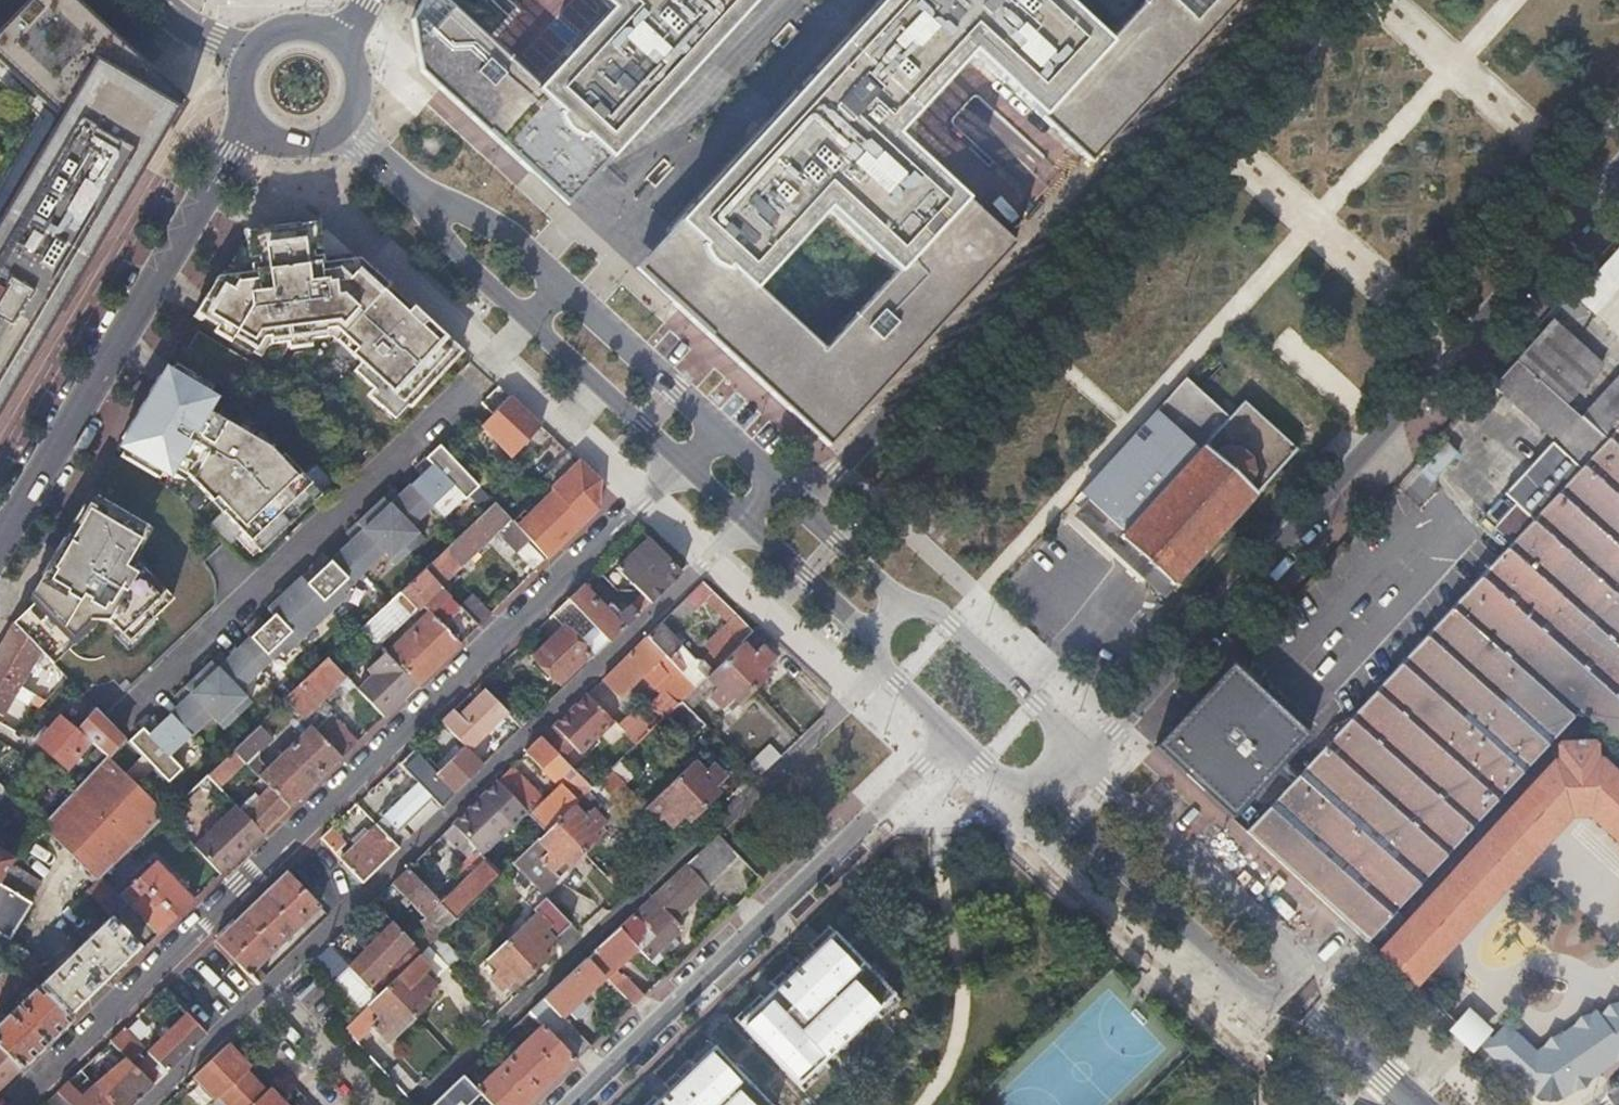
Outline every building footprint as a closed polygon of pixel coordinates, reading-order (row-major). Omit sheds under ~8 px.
[(0,214),(0,408),(184,98),(151,68),(77,0),(27,0),(0,27),(0,64),(58,116),(0,214)] [(420,73),(439,90),(527,171),(565,205),(600,167),(611,155),(632,132),(754,0),(598,0),(607,8),(537,86),(443,0),(421,0),(415,12),(411,20),(420,73)] [(679,217),(668,230),(633,267),(827,445),(1010,243),(959,197),(891,134),(967,53),(1034,116),(1085,163),(1233,0),(1141,0),(1103,41),(1059,0),(879,0),(679,217)] [(381,289),(387,283),(358,256),(321,261),(316,222),(244,232),(249,271),(216,275),(194,312),(261,351),(266,343),(288,340),(287,330),(303,328),(305,339),(325,336),(324,329),(333,327),(355,344),(350,350),(359,359),(352,367),(372,386),(366,392),(387,412),(400,399),(406,405),(459,350),(430,323),(426,327),(421,322),(425,318),(411,305),(406,311),(381,289)] [(1576,295),(1618,333),(1618,247),(1576,295)] [(1514,357),(1565,402),(1602,361),(1553,317),(1514,357)] [(430,323),(425,318),(421,322),(426,327),(430,323)] [(1582,463),(1605,437),(1580,415),(1565,402),(1514,357),(1492,382),(1582,463)] [(209,386),(173,364),(157,392),(154,396),(160,399),(151,414),(139,406),(127,426),(134,430),(119,456),(154,477),(163,463),(186,476),(210,501),(214,497),(224,508),(221,511),(258,551),(320,493),(282,453),(278,457),(267,446),(253,459),(247,453),(253,438),(197,405),(209,386)] [(1618,422),(1618,372),(1580,415),(1605,437),(1618,422)] [(1166,597),(1180,580),(1177,577),(1254,491),(1294,446),(1241,400),(1226,417),(1183,378),(1158,406),(1077,496),(1090,509),(1120,536),(1154,566),(1145,577),(1166,597)] [(480,401),(492,412),(509,395),(498,385),(480,401)] [(157,392),(150,388),(139,406),(151,414),(160,399),(154,396),(157,392)] [(492,412),(480,424),(508,453),(541,424),(529,414),(525,418),(521,414),(525,410),(509,395),(492,412)] [(525,410),(521,414),(525,418),(529,414),(525,410)] [(1605,437),(1582,463),(1580,464),(1506,546),(1296,777),(1290,783),(1247,831),(1365,941),(1576,710),(1618,749),(1618,422),(1605,437)] [(267,446),(253,438),(247,453),(253,459),(267,446)] [(1506,546),(1580,464),(1551,438),(1479,522),(1506,546)] [(1437,471),(1456,449),(1444,439),(1425,461),(1425,467),(1430,472),(1437,471)] [(443,449),(438,445),(430,453),(434,457),(443,449)] [(353,541),(342,551),(360,572),(382,552),(394,565),(421,540),(409,527),(451,487),(464,500),(478,486),(443,449),(434,457),(430,453),(414,468),(420,475),(410,484),(400,495),(394,488),(378,504),(384,510),(368,525),(362,519),(347,534),(353,541)] [(511,520),(520,529),(548,558),(570,537),(565,533),(570,528),(574,532),(582,525),(599,509),(599,497),(593,497),(593,491),(599,491),(600,479),(579,460),(550,488),(553,490),(527,513),(523,509),(511,520)] [(102,492),(92,486),(89,491),(81,504),(87,508),(95,494),(99,497),(102,492)] [(71,521),(12,621),(40,650),(52,663),(81,635),(76,630),(88,619),(107,620),(127,641),(172,598),(141,566),(132,570),(123,565),(129,554),(147,525),(99,497),(95,494),(87,508),(81,504),(71,521)] [(511,520),(493,502),(454,539),(471,556),(499,529),(537,569),(548,558),(520,529),(511,520)] [(384,510),(378,504),(362,519),(368,525),(384,510)] [(1081,519),(1145,577),(1154,566),(1120,536),(1090,509),(1081,519)] [(570,528),(565,533),(570,537),(574,532),(570,528)] [(681,573),(647,538),(637,548),(624,562),(643,582),(636,589),(649,603),(681,573)] [(471,556),(454,539),(424,568),(441,586),(471,556)] [(316,576),(308,584),(330,609),(345,595),(341,591),(360,572),(342,551),(331,562),(325,556),(310,570),(316,576)] [(129,554),(123,565),(132,570),(141,566),(129,554)] [(441,586),(424,568),(371,618),(362,627),(372,637),(401,610),(408,617),(426,600),(434,608),(433,610),(430,608),(423,615),(425,617),(387,653),(417,684),(479,625),(460,605),(441,586)] [(302,578),(287,594),(292,600),(308,584),(302,578)] [(703,581),(691,593),(700,602),(712,590),(703,581)] [(269,611),(275,617),(298,641),(330,609),(308,584),(292,600),(287,594),(269,611)] [(587,618),(610,642),(632,620),(644,608),(637,600),(626,610),(615,599),(611,598),(606,592),(597,600),(582,586),(568,599),(587,618)] [(472,593),(460,605),(479,625),(491,612),(472,593)] [(691,593),(671,612),(680,621),(700,602),(691,593)] [(568,599),(553,614),(563,626),(540,648),(533,655),(559,682),(589,652),(571,634),(587,618),(568,599)] [(742,640),(751,631),(736,615),(704,646),(708,649),(720,662),(724,657),(742,640)] [(252,639),(241,650),(260,669),(280,650),(284,654),(298,641),(275,617),(267,625),(261,619),(246,633),(252,639)] [(12,621),(0,641),(0,675),(19,686),(40,650),(12,621)] [(696,685),(707,675),(720,662),(708,649),(694,663),(678,646),(680,645),(659,623),(647,636),(696,685)] [(667,713),(682,699),(696,685),(647,636),(602,679),(619,697),(648,669),(668,690),(656,702),(667,713)] [(724,657),(753,688),(768,673),(763,667),(774,655),(764,645),(755,654),(742,640),(724,657)] [(215,676),(207,683),(237,717),(251,703),(238,690),(260,669),(241,650),(230,660),(224,654),(209,670),(215,676)] [(383,717),(417,684),(387,653),(385,650),(368,667),(374,673),(358,690),(383,717)] [(738,701),(753,688),(724,657),(720,662),(707,675),(719,688),(711,696),(722,707),(733,696),(738,701)] [(346,678),(328,660),(286,700),(304,718),(346,678)] [(1230,664),(1183,715),(1155,747),(1232,818),(1276,770),(1290,783),(1296,777),(1282,764),(1309,734),(1236,666),(1235,667),(1231,665),(1230,664)] [(56,686),(65,676),(58,669),(49,679),(56,686)] [(209,670),(193,685),(199,691),(207,683),(215,676),(209,670)] [(0,675),(0,715),(1,715),(11,698),(22,704),(29,692),(19,686),(0,675)] [(237,717),(207,683),(199,691),(193,685),(177,700),(183,707),(173,717),(191,736),(212,716),(224,729),(237,717)] [(32,689),(37,692),(40,687),(35,684),(32,689)] [(466,709),(487,731),(508,712),(486,690),(480,696),(476,700),(466,709)] [(614,721),(587,694),(555,725),(573,745),(581,752),(614,721)] [(33,703),(37,706),(38,707),(42,701),(37,698),(33,703)] [(689,738),(705,723),(682,699),(667,713),(666,714),(689,738)] [(304,718),(286,700),(278,708),(303,734),(269,767),(261,759),(261,751),(273,739),(260,725),(234,749),(246,761),(271,786),(291,807),(342,757),(311,726),(304,718)] [(90,741),(106,755),(106,754),(123,736),(96,708),(81,725),(77,730),(90,741)] [(481,737),(487,731),(466,709),(460,715),(455,709),(441,722),(460,742),(473,729),(481,737)] [(67,767),(90,741),(77,730),(67,722),(59,714),(36,741),(67,767)] [(626,714),(617,724),(635,743),(645,734),(626,714)] [(315,722),(311,726),(342,757),(358,742),(331,715),(319,726),(315,722)] [(145,740),(136,748),(169,782),(182,769),(170,756),(191,736),(173,717),(163,727),(157,721),(141,736),(145,740)] [(67,722),(77,730),(81,725),(76,720),(70,719),(67,722)] [(15,730),(0,721),(0,740),(7,744),(15,730)] [(543,737),(561,756),(573,745),(555,725),(543,737)] [(141,736),(133,744),(136,748),(145,740),(141,736)] [(546,831),(554,822),(591,787),(561,756),(543,737),(542,737),(522,756),(532,766),(536,762),(542,768),(544,766),(561,785),(543,802),(510,768),(504,774),(497,781),(546,831)] [(1600,758),(1592,759),(1591,743),(1577,743),(1577,739),(1571,739),(1571,743),(1558,745),(1559,761),(1551,763),(1379,953),(1413,985),(1567,817),(1588,815),(1618,843),(1618,776),(1600,758)] [(767,743),(744,765),(756,777),(779,756),(767,743)] [(453,793),(483,765),(464,746),(451,759),(435,774),(443,783),(453,793)] [(246,761),(234,749),(208,775),(219,787),(246,761)] [(10,760),(0,754),(0,778),(10,760)] [(106,755),(40,826),(82,866),(71,878),(86,893),(87,892),(102,878),(165,815),(106,754),(106,755)] [(597,781),(615,801),(640,777),(621,758),(597,781)] [(675,777),(702,806),(717,792),(711,786),(722,775),(713,765),(704,772),(692,760),(675,777)] [(688,820),(702,806),(675,777),(657,795),(646,806),(656,818),(660,814),(671,825),(682,814),(688,820)] [(432,798),(430,796),(426,792),(414,779),(391,801),(372,820),(375,823),(398,847),(406,838),(398,831),(405,824),(409,828),(419,818),(415,814),(432,798)] [(554,822),(582,852),(598,837),(592,831),(603,821),(593,810),(600,804),(606,810),(615,801),(597,781),(591,787),(554,822)] [(440,806),(453,793),(443,783),(430,796),(432,798),(440,806)] [(291,807),(271,786),(244,812),(263,833),(278,818),(291,807)] [(467,810),(496,840),(511,826),(482,796),(467,810)] [(237,806),(195,846),(222,874),(263,833),(244,812),(237,806)] [(481,854),(496,840),(467,810),(452,824),(469,841),(481,854)] [(540,893),(582,852),(554,822),(546,831),(516,860),(512,863),(535,888),(540,893)] [(332,827),(321,838),(363,881),(398,847),(375,823),(365,833),(345,853),(341,848),(347,842),(332,827)] [(469,841),(452,824),(444,832),(460,850),(469,841)] [(695,894),(737,855),(717,833),(675,873),(695,894)] [(8,863),(11,859),(0,852),(0,877),(8,863)] [(485,858),(440,902),(455,918),(501,874),(485,858)] [(132,860),(123,869),(128,873),(137,865),(132,860)] [(121,896),(159,934),(195,900),(157,861),(139,878),(135,874),(127,882),(123,879),(120,882),(127,890),(121,896)] [(9,940),(30,902),(28,901),(40,881),(8,863),(0,877),(0,935),(9,940)] [(432,894),(407,868),(392,883),(425,917),(440,902),(432,894)] [(240,963),(258,983),(265,976),(256,968),(320,905),(286,871),(216,939),(240,963)] [(636,944),(654,963),(677,942),(671,937),(681,927),(671,916),(695,894),(675,873),(652,896),(663,907),(644,925),(633,913),(619,927),(636,944)] [(200,895),(215,880),(209,874),(194,888),(200,895)] [(102,878),(87,892),(110,915),(119,907),(108,896),(114,890),(102,878)] [(391,884),(377,898),(396,917),(410,902),(391,884)] [(504,940),(531,969),(546,955),(540,949),(546,943),(551,938),(560,930),(568,922),(540,893),(535,888),(522,900),(533,912),(504,940)] [(652,896),(633,913),(644,925),(663,907),(652,896)] [(380,932),(347,965),(365,984),(376,973),(402,947),(414,959),(417,956),(422,951),(411,939),(373,901),(361,913),(380,932)] [(139,946),(110,916),(74,952),(69,947),(56,960),(60,965),(39,985),(68,1015),(139,946)] [(751,1007),(736,1022),(797,1085),(874,1012),(878,1015),(897,996),(829,925),(809,944),(813,948),(785,975),(781,971),(769,982),(774,986),(762,997),(760,994),(748,1004),(751,1007)] [(603,974),(632,1005),(641,996),(612,966),(636,944),(619,927),(587,957),(603,974)] [(422,951),(428,945),(431,943),(419,931),(411,939),(422,951)] [(428,945),(450,969),(461,959),(439,935),(431,943),(428,945)] [(517,983),(531,969),(504,940),(486,957),(497,970),(490,977),(500,988),(503,984),(511,976),(517,983)] [(540,949),(546,955),(552,949),(546,943),(540,949)] [(387,985),(414,1015),(429,1001),(423,995),(430,989),(434,984),(424,974),(430,969),(440,979),(450,969),(428,945),(422,951),(417,956),(414,959),(387,984),(387,985)] [(365,984),(347,965),(328,946),(314,961),(360,1010),(376,995),(365,984)] [(577,999),(603,974),(587,957),(530,1011),(542,1024),(546,1028),(559,1016),(566,1010),(574,1019),(586,1008),(577,999)] [(16,961),(0,976),(0,1005),(31,976),(16,961)] [(376,995),(387,985),(387,984),(376,973),(365,984),(376,995)] [(509,990),(517,983),(511,976),(503,984),(509,990)] [(39,984),(0,1022),(0,1046),(21,1068),(72,1019),(68,1015),(39,985),(39,984)] [(388,1040),(414,1015),(387,985),(376,995),(360,1010),(373,1024),(388,1040)] [(423,995),(429,1001),(436,994),(430,989),(423,995)] [(1469,1005),(1449,1028),(1472,1051),(1493,1028),(1469,1005)] [(1555,1026),(1537,1006),(1507,1034),(1499,1026),(1483,1040),(1509,1068),(1555,1026)] [(356,1039),(373,1024),(360,1010),(344,1026),(356,1039)] [(153,1084),(191,1047),(206,1033),(199,1026),(187,1014),(150,1051),(151,1052),(141,1062),(138,1058),(132,1063),(136,1067),(141,1072),(153,1084)] [(546,1028),(575,1059),(589,1046),(568,1025),(559,1016),(546,1028)] [(575,1059),(546,1028),(542,1024),(511,1053),(507,1050),(503,1054),(507,1058),(475,1088),(478,1092),(491,1104),(527,1104),(575,1059)] [(124,1029),(111,1041),(123,1054),(125,1056),(130,1061),(143,1049),(124,1029)] [(275,1094),(270,1099),(264,1093),(245,1071),(239,1065),(244,1061),(228,1043),(192,1076),(214,1100),(219,1095),(227,1104),(285,1104),(275,1094)] [(713,1044),(679,1077),(674,1073),(663,1084),(667,1088),(656,1098),(653,1095),(643,1104),(771,1104),(713,1044)] [(21,1068),(0,1046),(0,1088),(21,1068)] [(121,1070),(127,1076),(136,1067),(132,1063),(130,1061),(125,1056),(121,1061),(126,1065),(121,1070)] [(244,1061),(239,1065),(245,1071),(250,1067),(247,1064),(244,1061)] [(144,1093),(153,1084),(141,1072),(136,1067),(127,1076),(105,1097),(113,1104),(131,1104),(144,1093)] [(391,1077),(409,1097),(420,1086),(402,1067),(391,1077)] [(462,1075),(430,1104),(464,1104),(478,1092),(475,1088),(462,1075)] [(105,1097),(100,1091),(89,1102),(69,1082),(58,1092),(71,1104),(113,1104),(105,1097)] [(269,1088),(264,1093),(270,1099),(275,1094),(272,1091),(269,1088)] [(58,1092),(45,1104),(71,1104),(58,1092)]
